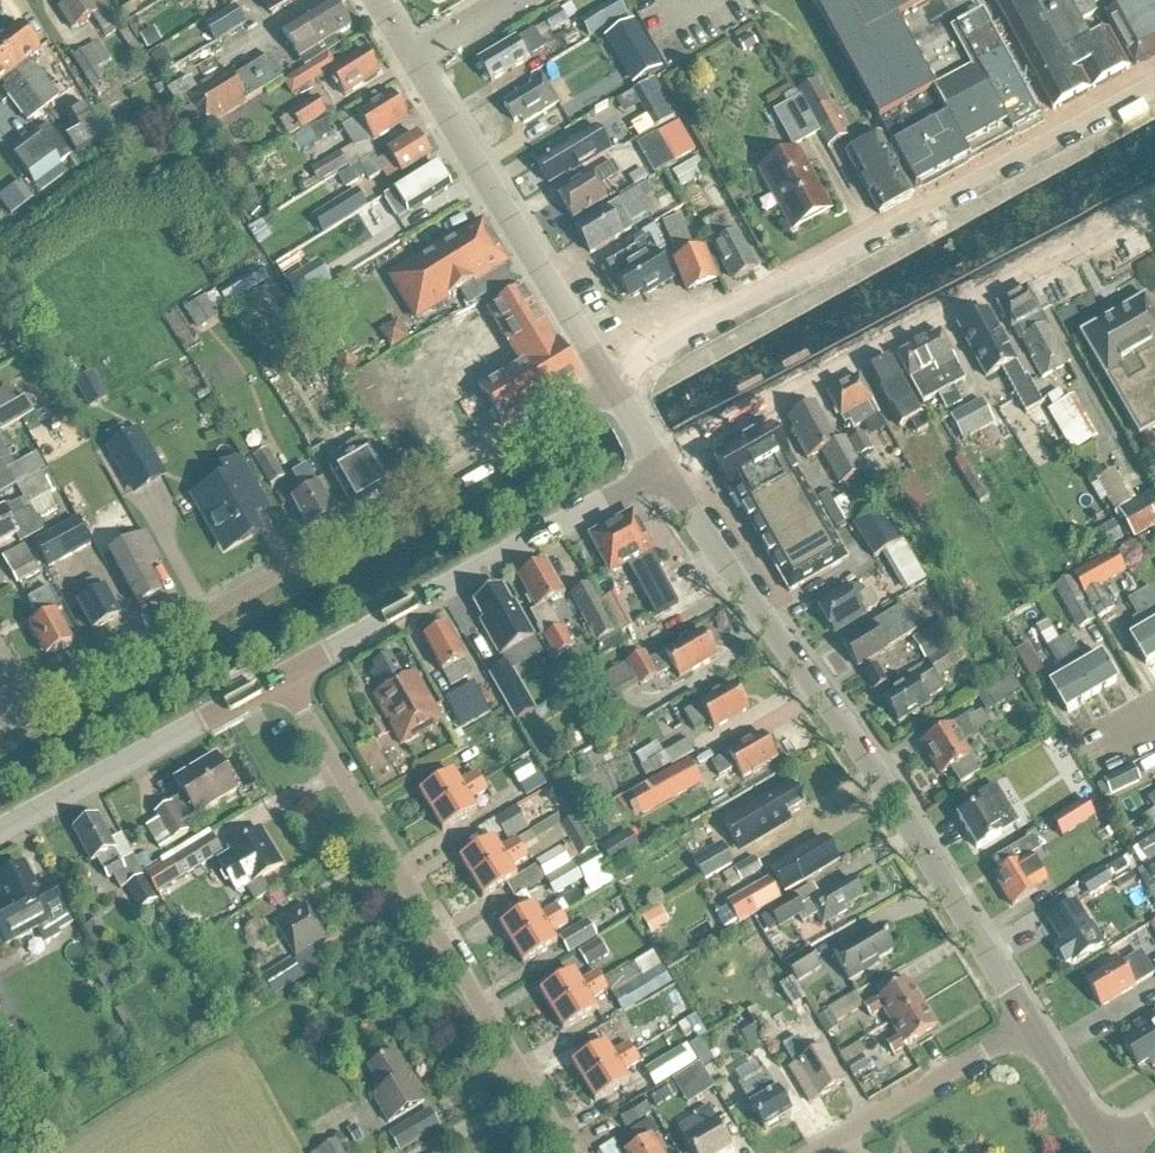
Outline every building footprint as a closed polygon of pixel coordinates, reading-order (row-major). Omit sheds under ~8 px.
[(62,8),(58,11),(72,33),(93,20),(103,35),(115,28),(104,11),(99,14),(90,0),(57,0),(62,8)] [(271,16),(296,0),(261,0),(271,16)] [(815,8),(816,8),(916,191),(972,160),(967,152),(973,148),(887,0),(811,0),(815,8)] [(973,148),(1008,130),(1012,138),(1040,123),(1039,120),(1038,119),(973,0),(887,0),(973,148)] [(1128,72),(1108,34),(1088,45),(1076,24),(1095,13),(1091,7),(1101,2),(1107,14),(1106,16),(1134,68),(1154,57),(1154,0),(992,0),(1053,112),(1128,72)] [(618,1),(594,15),(602,29),(626,16),(618,1)] [(333,2),(283,34),(296,55),(301,52),(311,66),(341,48),(336,40),(350,30),(333,2)] [(246,27),(237,12),(206,30),(215,46),(223,41),(246,27)] [(561,12),(545,22),(552,35),(569,25),(561,12)] [(631,81),(658,66),(634,24),(607,39),(631,81)] [(0,43),(0,54),(15,73),(16,72),(17,73),(18,74),(19,75),(31,90),(29,91),(45,112),(60,100),(31,61),(41,53),(20,27),(0,43)] [(514,43),(478,66),(491,86),(527,64),(526,62),(544,51),(534,34),(515,45),(514,43)] [(87,52),(73,60),(91,90),(106,82),(99,71),(87,52)] [(362,85),(378,75),(364,53),(336,70),(328,57),(306,71),(285,85),(292,96),(313,82),(313,83),(328,74),(343,98),(361,87),(362,85)] [(2,83),(7,90),(4,93),(28,125),(45,112),(29,91),(31,90),(19,75),(18,74),(17,73),(16,72),(15,73),(0,54),(0,85),(2,83)] [(190,78),(171,90),(168,93),(189,126),(199,120),(204,129),(248,103),(247,102),(283,81),(269,58),(234,80),(228,71),(197,90),(190,78)] [(656,76),(635,87),(657,125),(677,114),(656,76)] [(532,90),(504,107),(515,125),(521,121),(524,126),(558,105),(541,77),(528,85),(532,90)] [(800,92),(830,148),(848,139),(818,83),(800,92)] [(358,119),(342,129),(355,150),(374,144),(388,135),(389,131),(406,121),(391,96),(374,107),(373,105),(356,116),(358,119)] [(301,133),(326,117),(315,100),(290,116),(301,133)] [(776,114),(794,147),(820,134),(802,100),(776,114)] [(108,140),(89,109),(68,121),(75,132),(65,138),(77,158),(108,140)] [(323,121),(310,130),(319,144),(332,135),(323,121)] [(658,134),(674,164),(696,152),(680,123),(658,134)] [(37,136),(12,155),(36,187),(37,188),(42,195),(68,176),(62,168),(60,166),(70,158),(48,128),(37,136)] [(537,167),(549,187),(565,177),(567,179),(606,155),(592,133),(569,147),(569,146),(553,156),(554,157),(537,167)] [(879,217),(913,198),(910,193),(911,192),(880,137),(845,157),(879,217)] [(181,147),(186,155),(200,148),(195,139),(181,147)] [(401,177),(430,159),(418,139),(389,157),(390,158),(378,165),(374,159),(373,156),(357,166),(369,184),(396,167),(401,177)] [(794,232),(829,213),(795,151),(760,170),(794,232)] [(346,168),(338,155),(309,171),(316,184),(346,168)] [(682,192),(701,181),(695,172),(702,168),(698,160),(672,176),(682,192)] [(562,206),(572,222),(605,201),(597,188),(618,176),(611,165),(562,196),(566,203),(562,206)] [(408,216),(449,191),(435,168),(394,193),(408,216)] [(645,186),(618,203),(631,225),(659,207),(645,186)] [(328,210),(337,226),(367,208),(357,192),(328,210)] [(631,225),(618,203),(574,230),(591,256),(634,230),(631,225)] [(394,217),(361,233),(371,255),(404,240),(394,217)] [(678,272),(687,294),(716,283),(704,251),(694,254),(681,218),(662,225),(668,242),(670,241),(677,261),(675,262),(678,272)] [(725,265),(734,283),(753,273),(742,251),(745,250),(738,238),(734,240),(723,218),(703,228),(722,267),(725,265)] [(437,247),(390,277),(416,320),(447,301),(459,293),(469,309),(497,292),(487,276),(505,265),(482,227),(440,252),(437,247)] [(635,252),(607,269),(623,296),(624,295),(625,297),(632,299),(640,294),(643,299),(672,282),(658,259),(657,259),(655,256),(664,250),(658,241),(662,239),(655,227),(629,243),(635,252)] [(264,265),(223,290),(231,302),(271,278),(264,265)] [(326,290),(314,269),(286,286),(299,307),(326,290)] [(487,312),(488,314),(521,368),(481,392),(504,430),(583,382),(558,341),(556,342),(524,289),(487,312)] [(1040,315),(1027,291),(997,308),(1010,331),(1012,330),(1040,315)] [(1145,298),(1079,336),(1138,438),(1154,428),(1154,316),(1145,298)] [(9,321),(1,309),(0,309),(0,308),(0,327),(9,321)] [(988,313),(958,329),(986,380),(1002,372),(1027,416),(1044,406),(1028,378),(1024,380),(1017,370),(1014,365),(1015,364),(988,313)] [(1040,315),(1012,330),(1019,343),(1020,342),(1042,381),(1069,367),(1040,315)] [(967,384),(939,335),(896,359),(909,382),(910,382),(918,396),(924,408),(967,384)] [(890,362),(868,375),(899,429),(912,422),(916,428),(913,429),(917,436),(928,429),(921,417),(922,417),(890,362)] [(93,373),(75,384),(90,410),(108,399),(93,373)] [(859,379),(827,397),(841,421),(846,418),(853,431),(879,417),(872,404),(859,379)] [(8,390),(0,395),(0,432),(1,434),(34,414),(26,398),(15,404),(8,390)] [(1059,392),(1046,400),(1052,410),(1065,403),(1059,392)] [(1004,441),(982,402),(951,419),(972,458),(1004,441)] [(821,455),(840,489),(864,475),(844,440),(836,445),(815,407),(799,416),(798,413),(789,418),(791,420),(789,421),(801,443),(797,445),(808,463),(821,455)] [(713,461),(743,513),(800,480),(771,428),(713,461)] [(864,438),(851,445),(859,460),(871,453),(864,438)] [(331,471),(330,471),(354,512),(354,513),(393,491),(363,439),(341,451),(347,461),(331,471)] [(254,459),(271,487),(283,480),(266,451),(254,459)] [(7,472),(15,486),(44,469),(36,455),(7,472)] [(196,502),(224,551),(257,532),(242,506),(259,497),(239,462),(221,473),(228,484),(196,502)] [(292,503),(308,531),(334,517),(319,490),(318,490),(306,469),(293,477),(304,496),(292,503)] [(17,538),(20,545),(43,533),(37,521),(57,511),(49,496),(51,494),(59,490),(47,471),(40,475),(17,488),(24,501),(19,504),(20,506),(5,513),(4,512),(0,514),(0,547),(17,538)] [(911,474),(897,482),(917,518),(932,510),(925,498),(911,474)] [(800,480),(743,513),(789,595),(847,562),(800,480)] [(859,516),(880,503),(871,488),(850,500),(859,516)] [(1154,530),(1154,494),(1154,492),(1118,512),(1135,541),(1154,530)] [(113,541),(144,528),(129,493),(98,506),(113,541)] [(829,493),(818,499),(830,520),(829,520),(834,529),(855,518),(844,497),(834,503),(829,493)] [(854,526),(875,560),(881,556),(899,544),(878,511),(854,526)] [(633,516),(591,540),(610,575),(628,565),(637,581),(636,582),(656,618),(678,606),(658,569),(661,568),(652,552),(633,516)] [(36,545),(50,570),(91,546),(77,522),(36,545)] [(1114,524),(1091,535),(1100,554),(1123,542),(1114,524)] [(138,608),(161,596),(144,564),(158,556),(146,535),(109,555),(138,608)] [(899,544),(881,556),(904,595),(926,582),(903,542),(899,544)] [(3,559),(17,585),(40,573),(25,547),(3,559)] [(1113,553),(1100,561),(1102,564),(1111,580),(1124,573),(1115,556),(1113,553)] [(551,580),(543,566),(519,579),(527,593),(525,595),(535,613),(531,615),(545,640),(555,660),(572,651),(561,631),(548,606),(564,597),(554,579),(551,580)] [(1074,577),(1098,620),(1114,611),(1091,568),(1074,577)] [(103,593),(96,580),(86,585),(93,598),(79,605),(94,632),(119,619),(104,592),(103,593)] [(1070,581),(1055,590),(1078,631),(1093,622),(1070,581)] [(571,597),(597,644),(616,634),(590,586),(571,597)] [(1137,595),(1154,625),(1154,599),(1149,588),(1137,595)] [(474,605),(484,622),(481,623),(501,660),(534,641),(513,605),(510,606),(501,589),(474,605)] [(848,589),(817,609),(834,636),(865,616),(865,615),(879,606),(869,591),(855,600),(848,589)] [(47,658),(71,645),(56,617),(62,613),(50,592),(29,604),(35,615),(37,614),(42,623),(31,629),(47,658)] [(1137,595),(1128,601),(1138,617),(1132,621),(1140,634),(1129,640),(1145,667),(1154,661),(1154,625),(1137,595)] [(858,671),(887,652),(917,634),(901,609),(872,627),(871,626),(842,645),(858,671)] [(632,628),(623,611),(610,618),(619,634),(632,628)] [(926,661),(958,642),(945,622),(913,642),(926,661)] [(446,628),(423,641),(442,675),(450,670),(458,685),(471,678),(463,663),(465,662),(446,628)] [(1059,642),(1092,698),(1118,683),(1102,657),(1086,666),(1069,636),(1059,642)] [(699,666),(715,657),(703,637),(697,641),(695,637),(650,664),(644,654),(627,664),(641,688),(673,669),(680,680),(700,668),(699,666)] [(1067,714),(1092,698),(1059,642),(1049,648),(1065,679),(1051,687),(1067,714)] [(957,645),(929,663),(939,678),(967,662),(957,645)] [(1027,647),(1012,656),(1036,696),(1051,687),(1027,647)] [(390,658),(373,668),(376,674),(371,677),(381,694),(373,699),(402,750),(445,725),(416,674),(403,681),(390,658)] [(864,675),(875,693),(886,686),(875,669),(864,675)] [(916,681),(883,702),(898,726),(915,715),(917,719),(932,709),(928,703),(947,691),(935,673),(918,684),(916,681)] [(515,676),(496,686),(507,706),(513,717),(515,719),(517,723),(535,712),(515,676)] [(978,699),(988,715),(1023,694),(1014,677),(978,699)] [(714,733),(748,713),(733,688),(685,716),(695,733),(709,725),(714,733)] [(445,701),(461,732),(474,725),(459,694),(445,701)] [(923,747),(941,777),(950,772),(960,788),(979,776),(969,759),(970,759),(960,743),(980,731),(971,717),(923,747)] [(372,729),(378,740),(386,737),(380,725),(372,729)] [(742,780),(776,760),(761,735),(711,765),(720,779),(736,770),(742,780)] [(672,767),(694,754),(687,742),(645,767),(650,777),(672,766),(672,767)] [(215,758),(175,783),(184,798),(154,815),(171,843),(189,833),(184,825),(236,793),(215,758)] [(526,764),(511,774),(520,789),(535,779),(526,764)] [(690,766),(632,798),(645,821),(703,789),(690,766)] [(1133,767),(1104,781),(1106,784),(1112,796),(1140,783),(1133,767)] [(454,775),(420,795),(431,815),(482,784),(477,775),(460,785),(454,775)] [(482,784),(431,815),(443,834),(477,814),(470,802),(487,792),(482,784)] [(1097,788),(1103,800),(1104,799),(1106,798),(1112,796),(1106,784),(1097,788)] [(789,818),(805,809),(793,789),(777,798),(775,796),(742,815),(725,824),(739,850),(757,841),(790,821),(789,818)] [(958,821),(977,851),(1015,828),(1005,813),(1006,812),(994,793),(979,802),(982,806),(958,821)] [(1085,803),(1052,823),(1062,839),(1095,819),(1085,803)] [(517,808),(495,821),(509,841),(529,830),(517,808)] [(1153,811),(1145,817),(1149,825),(1154,822),(1154,810),(1153,811)] [(92,864),(97,861),(107,882),(113,878),(120,891),(126,888),(139,912),(156,904),(143,880),(144,879),(141,874),(132,856),(120,863),(97,819),(74,831),(92,864)] [(593,852),(575,821),(561,829),(579,860),(593,852)] [(231,853),(217,862),(223,871),(221,876),(226,884),(231,885),(237,894),(246,889),(254,903),(269,894),(261,881),(282,868),(260,832),(229,851),(231,853)] [(515,843),(499,853),(493,842),(460,862),(471,881),(521,851),(520,851),(538,841),(532,832),(515,843)] [(1147,865),(1149,864),(1154,860),(1154,837),(1137,846),(1147,865)] [(171,862),(148,877),(157,893),(182,880),(222,855),(212,838),(172,863),(171,862)] [(619,839),(600,851),(611,869),(630,858),(619,839)] [(1006,873),(994,880),(1012,909),(1037,894),(1034,890),(1046,883),(1030,858),(1039,852),(1032,840),(998,860),(1006,873)] [(836,862),(826,844),(803,857),(802,855),(791,861),(791,862),(772,873),(786,896),(822,875),(820,872),(836,862)] [(721,847),(693,862),(704,882),(732,866),(721,847)] [(545,880),(570,866),(561,850),(536,864),(545,880)] [(521,851),(471,881),(483,900),(516,881),(509,870),(526,860),(521,851)] [(594,852),(573,864),(583,881),(590,877),(604,869),(594,852)] [(762,872),(755,859),(722,878),(729,891),(762,872)] [(1147,865),(1148,866),(1145,868),(1153,882),(1154,881),(1154,860),(1149,864),(1147,865)] [(1122,862),(1108,869),(1114,880),(1128,872),(1122,862)] [(570,866),(545,880),(555,897),(583,881),(573,864),(570,866)] [(1137,872),(1154,904),(1154,885),(1153,882),(1145,868),(1137,872)] [(7,906),(0,910),(0,936),(6,947),(40,929),(47,941),(72,927),(65,915),(53,893),(41,900),(24,869),(0,882),(0,893),(7,906)] [(1084,882),(1092,895),(1113,882),(1104,869),(1084,882)] [(755,913),(758,918),(782,904),(769,882),(729,905),(730,907),(739,923),(755,913)] [(834,892),(832,888),(799,907),(804,916),(799,920),(802,925),(816,917),(822,928),(846,914),(844,910),(862,900),(851,882),(834,892)] [(794,898),(768,914),(778,931),(799,920),(804,916),(799,907),(794,898)] [(652,932),(671,923),(661,903),(642,913),(652,932)] [(1072,962),(1073,964),(1103,946),(1091,926),(1089,928),(1075,906),(1048,923),(1062,945),(1055,949),(1065,966),(1072,962)] [(295,960),(296,959),(326,942),(305,907),(274,925),(294,958),(295,960)] [(730,907),(716,915),(725,931),(739,923),(730,907)] [(533,909),(500,928),(512,948),(560,918),(555,910),(539,919),(533,909)] [(568,939),(577,953),(611,932),(602,917),(568,939)] [(560,918),(512,948),(523,967),(556,947),(549,936),(565,927),(560,918)] [(879,966),(877,963),(893,954),(879,930),(863,940),(861,936),(831,954),(849,983),(879,966)] [(600,941),(580,953),(589,968),(610,957),(600,941)] [(642,979),(624,990),(635,1008),(671,986),(652,953),(633,964),(642,979)] [(819,970),(808,953),(787,966),(798,984),(819,970)] [(1119,963),(1085,984),(1101,1010),(1135,989),(1154,977),(1140,954),(1120,966),(1119,963)] [(295,960),(294,958),(265,975),(278,998),(309,980),(296,959),(295,960)] [(572,975),(540,995),(552,1014),(600,985),(595,976),(579,986),(572,975)] [(780,988),(793,1008),(806,1001),(793,980),(780,988)] [(882,1012),(890,1026),(923,1006),(909,983),(878,1002),(877,1001),(864,1009),(870,1019),(882,1012)] [(600,985),(552,1014),(563,1033),(596,1014),(589,1002),(605,992),(600,985)] [(657,998),(676,1023),(691,1011),(672,987),(657,998)] [(923,1006),(890,1026),(898,1038),(886,1045),(893,1057),(906,1049),(905,1048),(936,1029),(923,1006)] [(830,1014),(818,1020),(826,1036),(839,1029),(830,1014)] [(1133,1028),(1138,1035),(1122,1045),(1137,1069),(1148,1062),(1152,1069),(1154,1068),(1154,1015),(1133,1028)] [(694,1018),(686,1023),(693,1034),(697,1042),(706,1037),(694,1018)] [(691,1047),(703,1068),(714,1063),(702,1040),(691,1047)] [(817,1100),(843,1085),(824,1052),(810,1060),(798,1040),(783,1049),(795,1069),(790,1071),(810,1104),(817,1100)] [(606,1046),(572,1066),(584,1086),(633,1056),(629,1049),(613,1058),(606,1046)] [(649,1071),(652,1077),(656,1084),(658,1087),(658,1088),(659,1088),(664,1085),(693,1068),(689,1062),(683,1051),(682,1050),(668,1059),(651,1070),(649,1071)] [(424,1104),(395,1054),(368,1070),(383,1094),(374,1100),(389,1125),(424,1104)] [(633,1056),(584,1086),(595,1105),(628,1085),(622,1074),(638,1064),(633,1056)] [(847,1066),(847,1067),(854,1078),(870,1069),(863,1058),(847,1066)] [(691,1076),(677,1084),(689,1105),(703,1096),(715,1088),(703,1068),(691,1076)] [(764,1132),(791,1116),(777,1093),(776,1093),(764,1072),(738,1088),(750,1108),(764,1132)] [(675,1084),(652,1095),(656,1104),(679,1093),(675,1084)] [(626,1130),(651,1117),(652,1116),(643,1100),(617,1114),(626,1130)] [(694,1117),(696,1121),(678,1131),(691,1152),(728,1152),(732,1151),(707,1109),(694,1117)] [(650,1142),(658,1138),(649,1123),(630,1134),(639,1149),(633,1152),(657,1152),(650,1142)] [(420,1140),(410,1124),(391,1136),(400,1152),(420,1140)] [(336,1142),(318,1152),(342,1152),(336,1142)]
